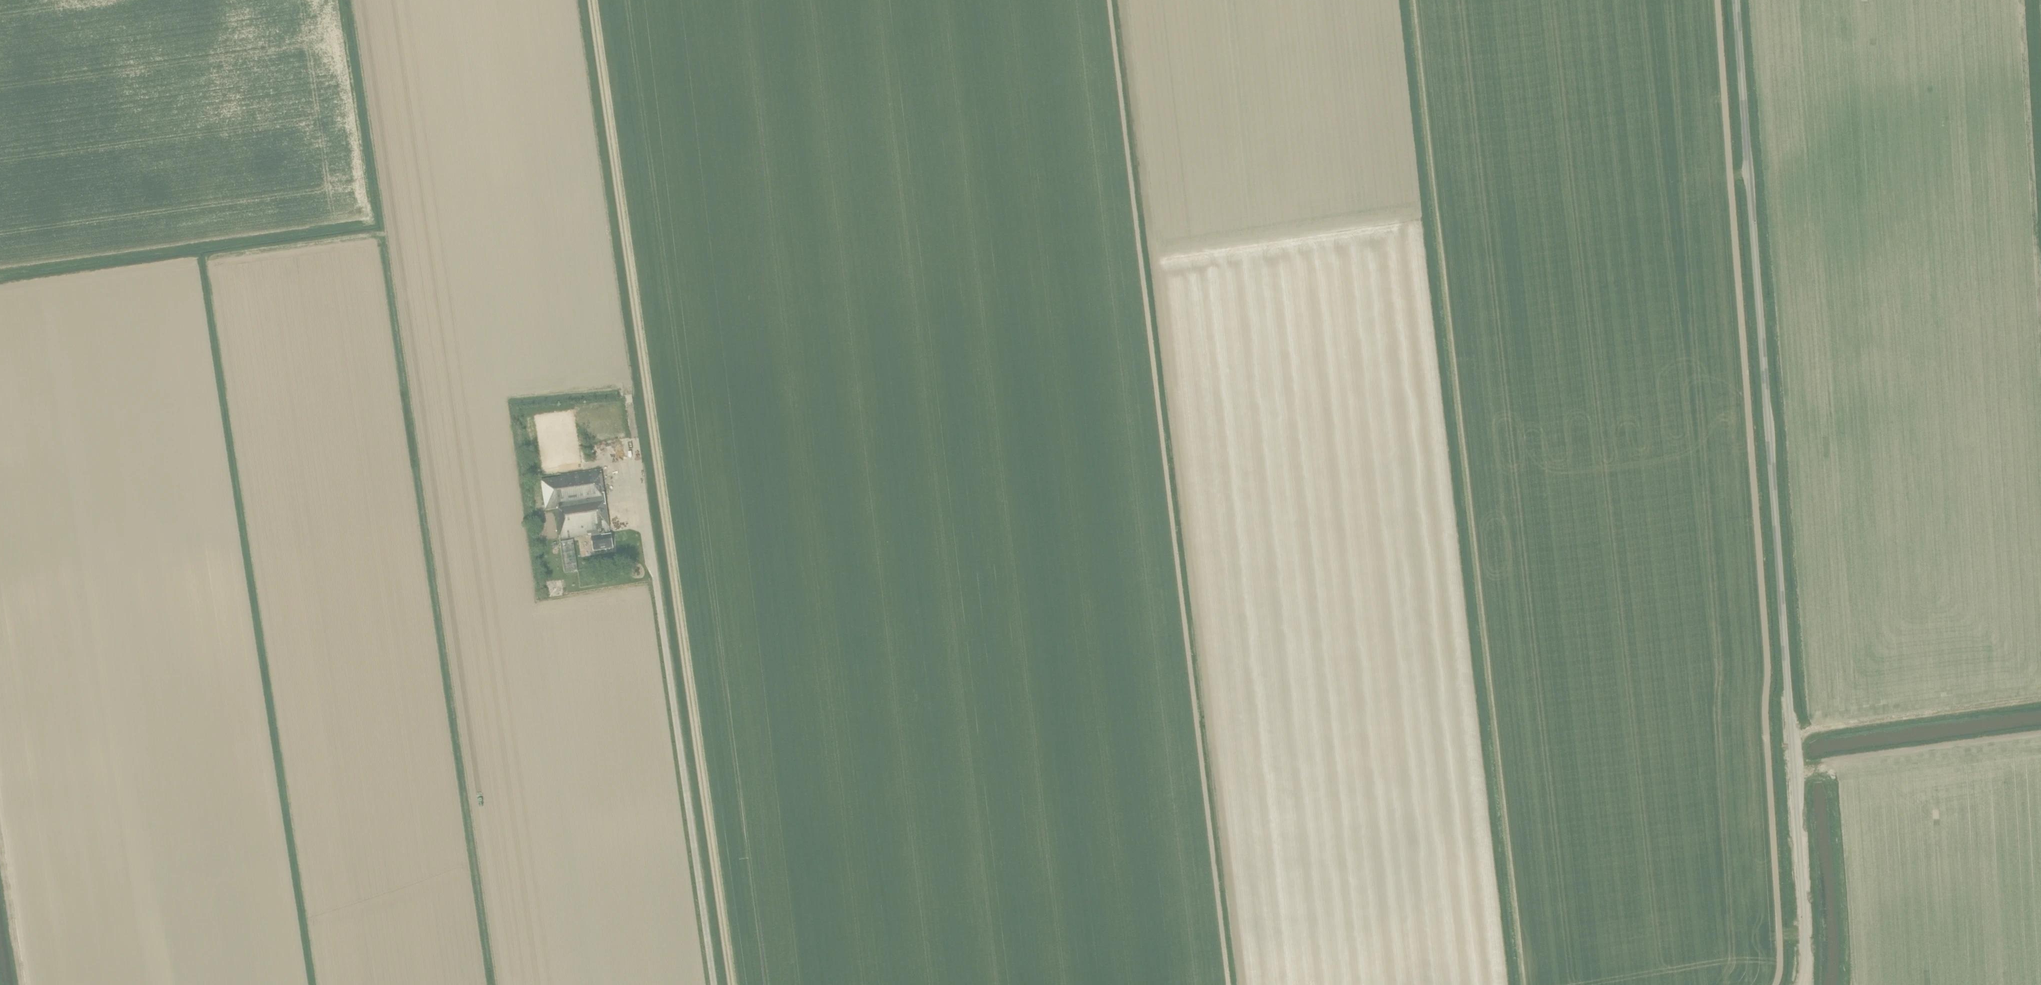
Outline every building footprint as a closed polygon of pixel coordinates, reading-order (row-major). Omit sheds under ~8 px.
[(610,531),(601,470),(561,476),(561,479),(541,481),(546,511),(556,510),(560,540),(591,535),(592,537),(594,551),(612,548),(610,534),(605,535),(605,532),(610,531)] [(562,544),(568,572),(580,570),(575,541),(562,544)]
